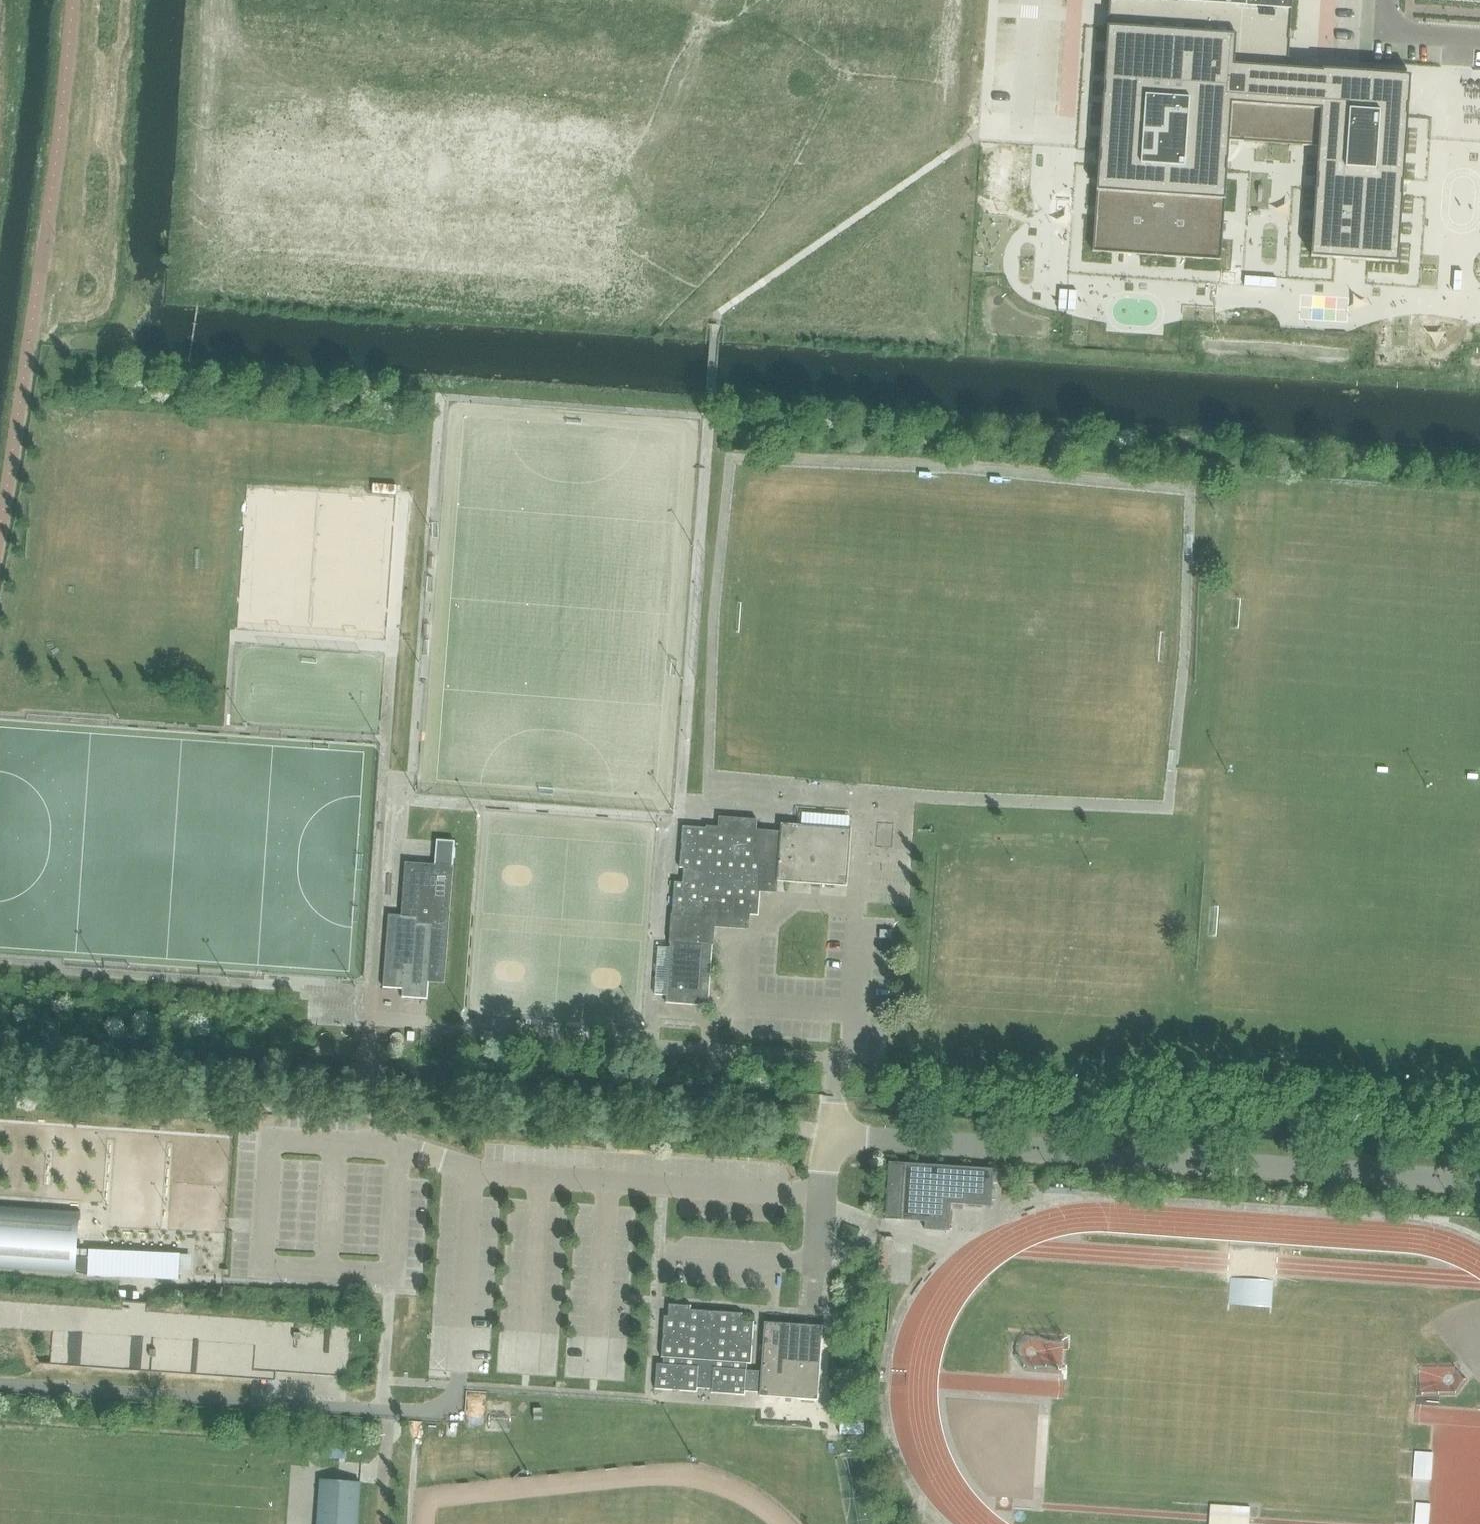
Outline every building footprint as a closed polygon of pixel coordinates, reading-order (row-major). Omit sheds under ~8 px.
[(1094,252),(1223,261),(1230,141),(1319,147),(1313,258),(1400,263),(1411,77),(1288,69),(1292,0),(1109,0),(1107,44),(1106,59),(1094,252)] [(658,947),(655,995),(667,996),(666,1003),(687,1005),(708,1007),(710,988),(711,976),(713,944),(714,944),(715,926),(750,929),(751,913),(759,914),(760,891),(778,892),(779,880),(786,880),(805,882),(828,883),(847,885),(848,878),(851,835),(852,828),(850,828),(848,828),(823,827),(816,826),(797,825),(781,824),(781,831),(757,829),(757,819),(719,817),(718,827),(706,826),(706,828),(684,827),(681,867),(685,868),(684,882),(676,881),(674,914),(672,914),(670,943),(670,948),(658,947)] [(389,914),(383,987),(403,989),(403,994),(411,994),(411,998),(428,999),(429,982),(435,983),(445,983),(456,842),(437,841),(436,859),(435,864),(406,862),(404,884),(402,915),(389,914)] [(889,1160),(886,1218),(925,1221),(925,1228),(950,1230),(952,1202),(992,1205),(995,1167),(889,1160)] [(79,1213),(81,1213),(81,1212),(0,1209),(0,1269),(76,1275),(76,1273),(89,1276),(179,1279),(180,1255),(90,1251),(89,1259),(76,1258),(77,1250),(79,1213)] [(51,1331),(49,1365),(252,1380),(276,1381),(276,1373),(348,1378),(352,1326),(146,1311),(146,1303),(123,1301),(122,1309),(0,1301),(0,1328),(51,1331)] [(691,1309),(691,1305),(669,1303),(668,1315),(664,1315),(661,1357),(664,1357),(663,1364),(657,1363),(656,1388),(697,1391),(697,1388),(711,1389),(711,1392),(745,1395),(745,1391),(760,1392),(760,1396),(817,1400),(822,1324),(764,1320),(760,1371),(746,1370),(747,1363),(751,1363),(754,1321),(742,1321),(743,1312),(691,1309)] [(317,1523),(358,1523),(360,1482),(321,1479),(317,1523)]
